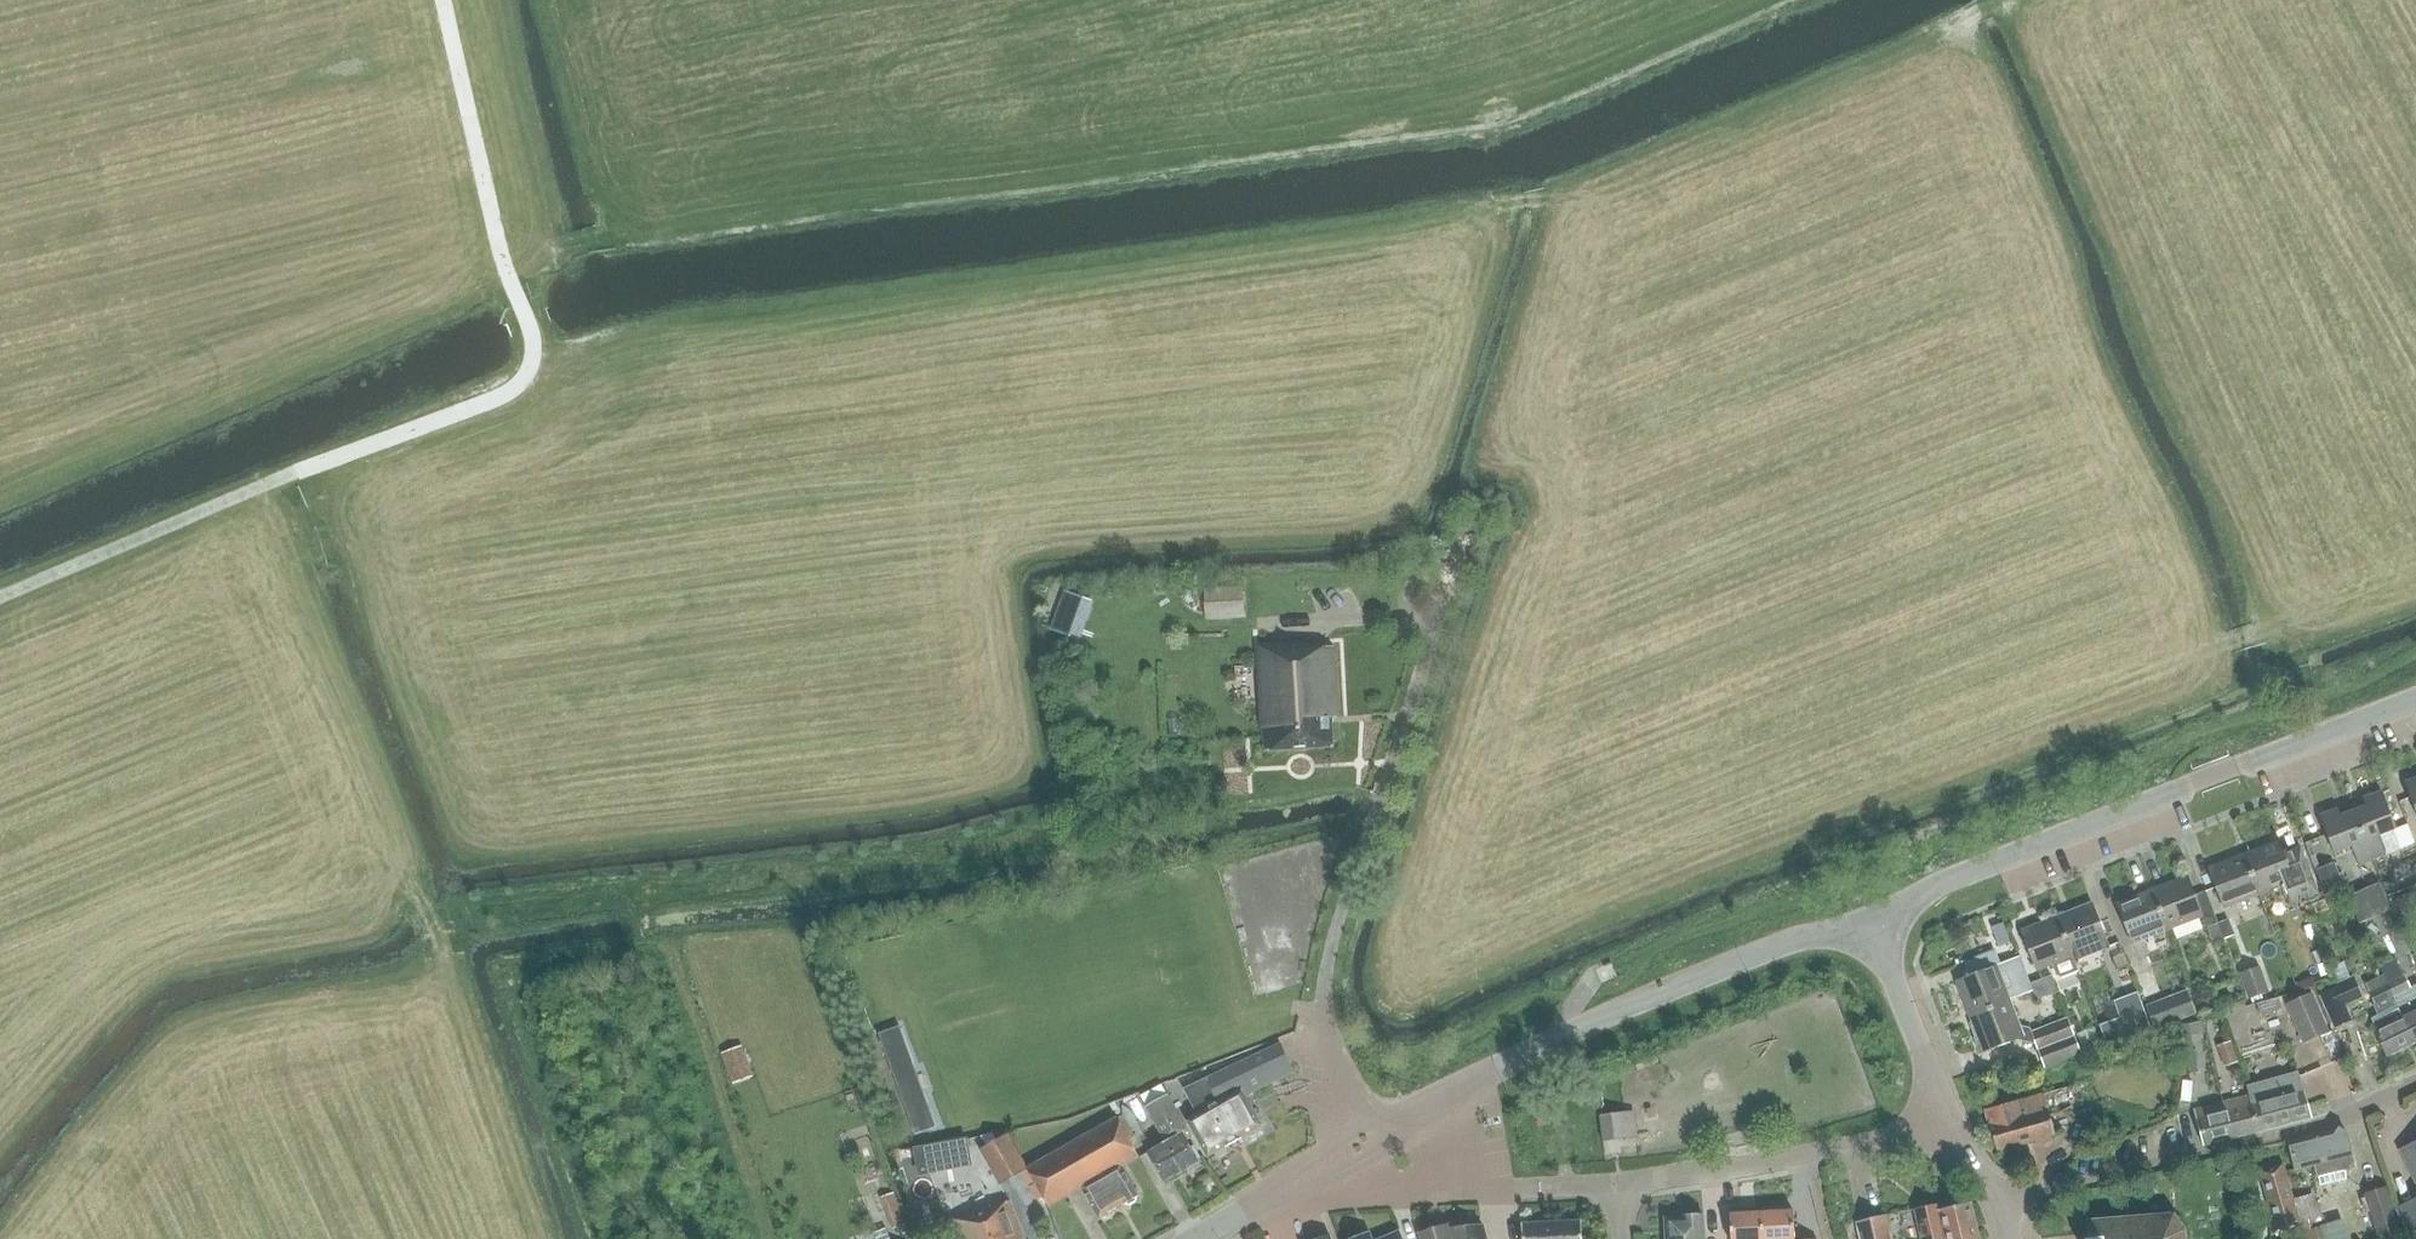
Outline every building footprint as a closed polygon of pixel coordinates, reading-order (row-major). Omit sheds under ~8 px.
[(1206,620),(1245,618),(1243,585),(1204,587),(1206,620)] [(1067,622),(1076,599),(1059,594),(1051,616),(1067,622)] [(1265,751),(1333,747),(1332,717),(1337,717),(1333,645),(1310,647),(1310,643),(1259,645),(1265,751)] [(2404,782),(2415,812),(2415,777),(2404,782)] [(2354,811),(2373,859),(2376,858),(2384,854),(2386,854),(2379,835),(2396,828),(2382,790),(2363,798),(2366,806),(2354,811)] [(2342,816),(2338,807),(2319,815),(2334,852),(2352,846),(2359,865),(2373,859),(2354,811),(2342,816)] [(2407,824),(2396,828),(2393,830),(2401,849),(2414,843),(2407,824)] [(2244,854),(2260,894),(2285,885),(2293,904),(2320,894),(2301,846),(2284,852),(2279,841),(2244,854)] [(2224,908),(2260,894),(2244,854),(2209,868),(2224,908)] [(2327,896),(2343,890),(2333,863),(2317,869),(2327,896)] [(2187,876),(2152,890),(2167,929),(2167,930),(2170,929),(2203,916),(2187,876)] [(2379,882),(2347,897),(2360,924),(2392,909),(2379,882)] [(2167,929),(2152,890),(2117,903),(2127,929),(2133,943),(2167,930),(2167,929)] [(2414,890),(2395,899),(2405,922),(2415,917),(2415,894),(2414,890)] [(2309,918),(2328,910),(2324,899),(2305,907),(2309,918)] [(2110,947),(2092,903),(2057,917),(2072,956),(2074,961),(2110,947)] [(2022,930),(2037,970),(2052,964),(2056,975),(2063,978),(2079,972),(2074,961),(2072,956),(2057,917),(2022,930)] [(2229,919),(2218,924),(2224,939),(2235,935),(2229,919)] [(2214,943),(2223,939),(2231,960),(2232,960),(2220,929),(2218,924),(2218,923),(2208,927),(2208,929),(2214,943)] [(1966,977),(1957,981),(1971,1016),(2010,1001),(2010,1000),(2033,992),(2030,983),(2020,956),(2000,963),(1995,949),(1960,962),(1966,977)] [(2268,991),(2259,967),(2241,974),(2249,998),(2268,991)] [(2030,983),(2033,992),(2036,999),(2047,995),(2057,991),(2060,990),(2054,974),(2051,975),(2041,979),(2030,983)] [(2387,982),(2415,1041),(2415,997),(2405,974),(2387,982)] [(2319,994),(2335,1028),(2352,1021),(2345,1005),(2362,997),(2354,977),(2335,986),(2335,987),(2319,994)] [(2298,991),(2314,987),(2313,980),(2296,984),(2298,991)] [(2415,1042),(2415,1041),(2387,982),(2369,991),(2376,1006),(2374,1007),(2381,1020),(2373,1024),(2376,1030),(2375,1031),(2387,1056),(2415,1042)] [(2188,989),(2146,1005),(2155,1029),(2197,1014),(2188,989)] [(2136,991),(2114,999),(2120,1016),(2099,1023),(2107,1044),(2150,1028),(2136,991)] [(2286,1004),(2304,1044),(2330,1032),(2312,992),(2286,1004)] [(2081,1052),(2074,1036),(2068,1019),(2031,1033),(2029,1028),(2020,1025),(2010,1001),(1971,1016),(1970,1017),(1978,1035),(1974,1038),(1979,1049),(1983,1049),(1984,1051),(2017,1039),(2036,1044),(2044,1066),(2081,1052)] [(2270,1012),(2267,1001),(2256,1004),(2260,1015),(2270,1012)] [(2169,1028),(2173,1047),(2179,1076),(2199,1072),(2188,1024),(2169,1028)] [(915,1135),(915,1134),(935,1127),(912,1064),(898,1026),(877,1034),(892,1072),(915,1135)] [(2077,1034),(2085,1050),(2101,1043),(2094,1027),(2077,1034)] [(1187,1088),(1200,1114),(1188,1120),(1208,1157),(1263,1126),(1246,1094),(1294,1069),(1281,1042),(1208,1079),(1187,1088)] [(2218,1047),(2224,1067),(2238,1062),(2232,1043),(2218,1047)] [(732,1084),(753,1076),(742,1045),(721,1053),(732,1084)] [(2304,1091),(2302,1082),(2299,1072),(2248,1085),(2259,1131),(2312,1117),(2305,1090),(2304,1091)] [(1188,1131),(1168,1094),(1161,1083),(1140,1095),(1146,1107),(1167,1142),(1149,1152),(1165,1181),(1199,1161),(1183,1134),(1188,1131)] [(2247,1086),(2250,1095),(2225,1102),(2234,1137),(2259,1131),(2248,1085),(2247,1086)] [(1997,1152),(2056,1135),(2050,1115),(2044,1093),(1986,1110),(1997,1152)] [(2203,1145),(2234,1137),(2225,1102),(2195,1110),(2203,1145)] [(1604,1141),(1627,1139),(1625,1115),(1602,1117),(1604,1141)] [(1118,1117),(1027,1168),(1027,1169),(1048,1206),(1082,1187),(1099,1218),(1124,1204),(1129,1205),(1136,1202),(1136,1201),(1138,1196),(1139,1196),(1121,1165),(1139,1155),(1118,1117)] [(2288,1141),(2295,1170),(2315,1165),(2317,1176),(2356,1168),(2347,1133),(2339,1128),(2288,1141)] [(980,1149),(999,1184),(1027,1169),(1027,1168),(1008,1134),(980,1149)] [(915,1157),(969,1147),(967,1137),(913,1147),(915,1157)] [(2401,1150),(2415,1181),(2415,1142),(2401,1150)] [(972,1173),(972,1159),(921,1161),(921,1175),(972,1173)] [(2283,1164),(2259,1171),(2276,1230),(2300,1223),(2306,1238),(2337,1238),(2332,1223),(2326,1225),(2318,1200),(2315,1201),(2312,1193),(2293,1199),(2283,1164)] [(2363,1195),(2379,1238),(2400,1238),(2405,1237),(2387,1186),(2363,1195)] [(2410,1238),(2415,1235),(2415,1197),(2395,1207),(2410,1238)] [(957,1238),(1024,1238),(1011,1201),(992,1208),(991,1205),(950,1220),(957,1238)] [(1971,1202),(1938,1210),(1937,1204),(1913,1209),(1921,1238),(1980,1238),(1971,1202)] [(898,1205),(884,1210),(892,1230),(905,1224),(898,1205)] [(1764,1238),(1795,1238),(1794,1210),(1763,1212),(1764,1238)] [(1763,1212),(1730,1214),(1731,1238),(1764,1238),(1763,1212)] [(1704,1215),(1665,1217),(1666,1238),(1705,1238),(1704,1215)] [(1886,1215),(1856,1222),(1860,1238),(1891,1238),(1886,1215)] [(2185,1230),(2175,1215),(2087,1222),(2088,1232),(2088,1238),(2186,1238),(2185,1230)] [(1552,1222),(1523,1224),(1523,1238),(1582,1238),(1581,1221),(1552,1222)] [(1455,1227),(1450,1227),(1449,1224),(1420,1233),(1422,1238),(1457,1238),(1455,1227)] [(1483,1225),(1455,1227),(1457,1238),(1487,1238),(1483,1225)] [(1380,1238),(1403,1238),(1400,1231),(1380,1238)]
